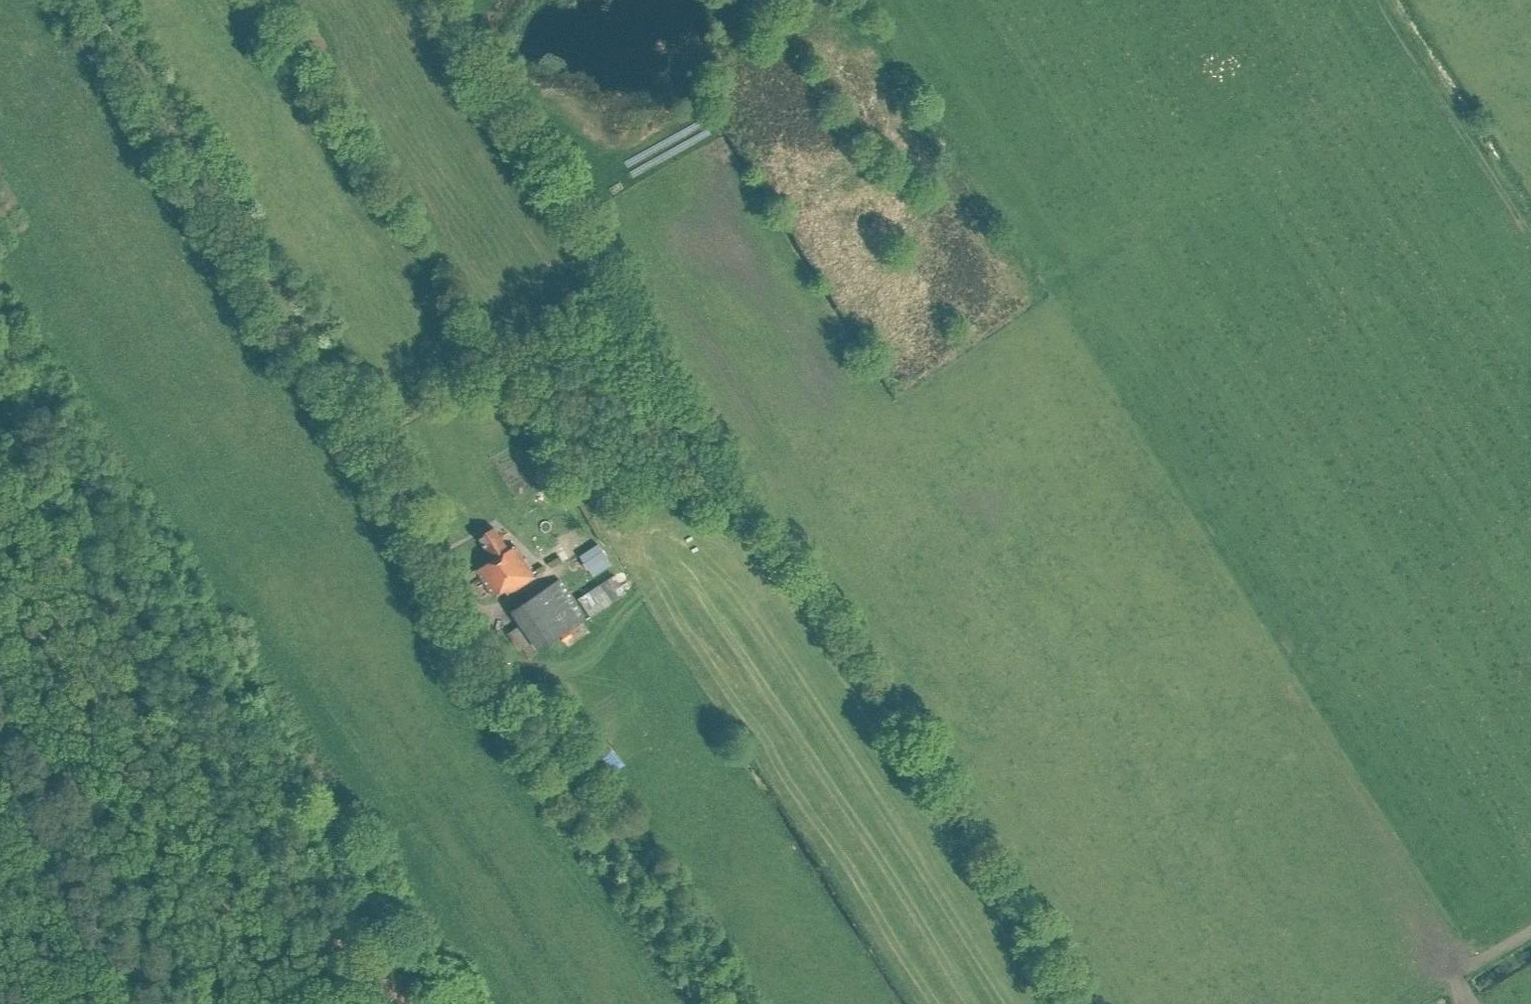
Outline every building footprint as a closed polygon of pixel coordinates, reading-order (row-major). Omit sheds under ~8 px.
[(507,594),(534,577),(515,546),(508,550),(493,527),(478,537),(492,560),(476,570),(493,597),(504,590),(507,594)] [(574,530),(559,539),(575,566),(591,557),(574,530)] [(613,575),(578,599),(590,618),(626,594),(613,575)] [(538,650),(585,619),(558,579),(511,610),(521,624),(507,633),(519,650),(532,641),(538,650)]
